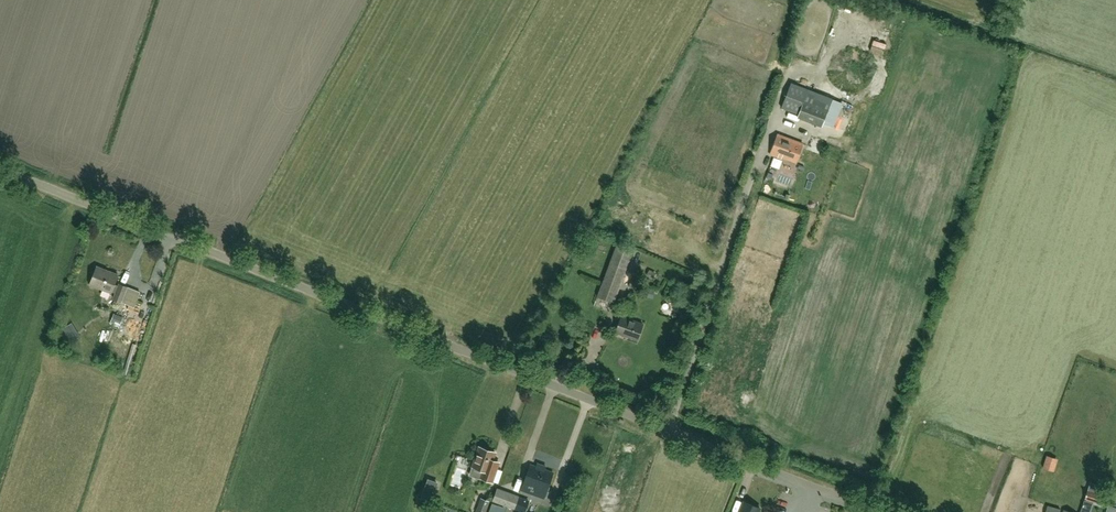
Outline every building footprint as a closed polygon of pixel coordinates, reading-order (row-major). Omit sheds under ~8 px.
[(826,18),(820,18),(819,36),(809,35),(807,55),(823,56),(826,18)] [(791,83),(782,108),(822,124),(832,99),(791,83)] [(852,127),(863,129),(867,107),(856,105),(852,127)] [(807,145),(820,148),(823,134),(810,131),(807,145)] [(803,144),(777,134),(770,154),(781,158),(782,157),(796,162),(803,144)] [(633,250),(616,244),(597,297),(614,302),(633,250)] [(113,296),(121,299),(127,285),(119,282),(118,284),(114,282),(118,273),(109,270),(108,272),(96,268),(90,283),(111,290),(111,289),(115,290),(113,296)] [(120,325),(123,316),(124,315),(119,313),(119,315),(114,313),(111,321),(120,325)] [(614,331),(636,339),(642,324),(620,315),(614,331)] [(67,332),(69,339),(80,336),(78,329),(67,332)] [(500,458),(493,456),(495,450),(480,445),(473,464),(484,468),(481,475),(493,479),(497,466),(500,458)] [(520,487),(542,497),(552,471),(542,467),(543,465),(537,462),(536,465),(531,462),(520,487)] [(464,484),(464,466),(455,466),(454,484),(464,484)] [(515,508),(520,496),(498,488),(494,500),(515,508)] [(1087,490),(1086,492),(1085,499),(1086,500),(1101,504),(1103,500),(1104,495),(1087,490)] [(481,498),(475,511),(486,511),(490,501),(481,498)] [(760,507),(743,500),(739,511),(740,511),(758,511),(760,507)]
